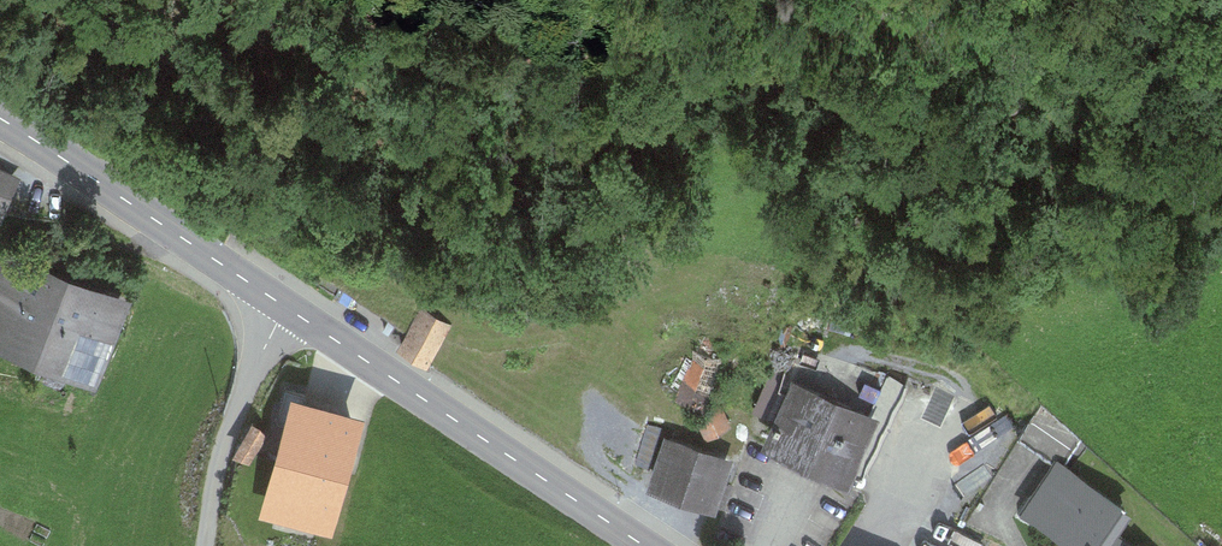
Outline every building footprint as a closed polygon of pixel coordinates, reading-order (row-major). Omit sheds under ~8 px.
[(9,176),(0,172),(0,194),(9,176)] [(92,365),(117,303),(0,255),(0,327),(92,365)] [(401,345),(427,360),(448,325),(422,310),(401,345)] [(688,403),(718,359),(697,345),(667,389),(688,403)] [(774,434),(845,468),(889,375),(797,345),(783,384),(795,389),(780,422),(776,420),(774,425),(778,427),(774,434)] [(321,520),(335,470),(344,472),(349,454),(340,451),(350,416),(302,403),(305,394),(286,389),(277,421),(295,426),(273,507),(321,520)] [(697,417),(706,434),(728,423),(719,406),(697,417)] [(264,433),(251,426),(237,450),(250,457),(264,433)] [(655,482),(710,500),(724,461),(669,442),(655,482)] [(1109,534),(1125,511),(1057,464),(1032,500),(1050,512),(1045,519),(1080,544),(1079,545),(1126,545),(1109,534)]
